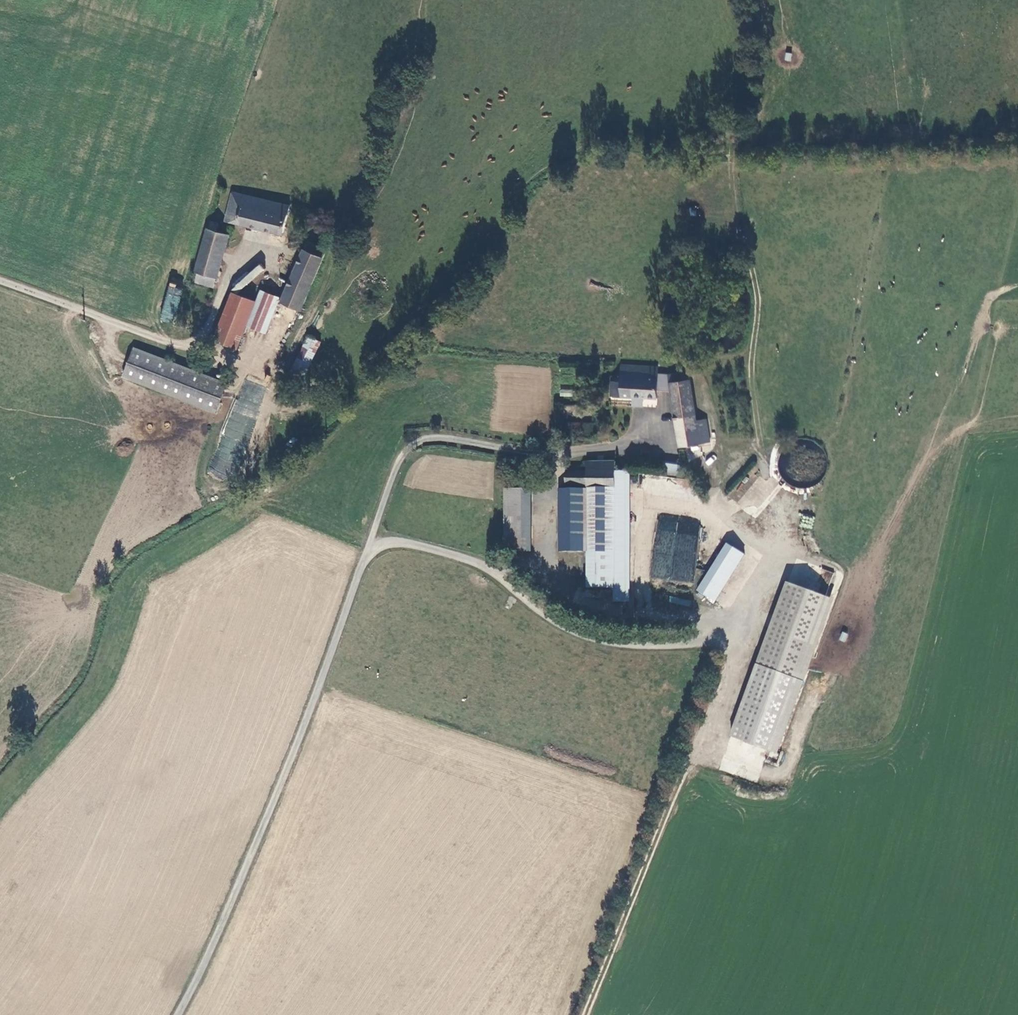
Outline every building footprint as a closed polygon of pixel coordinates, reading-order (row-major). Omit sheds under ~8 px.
[(231,193),(225,221),(283,235),(289,206),(231,193)] [(198,280),(214,285),(229,235),(208,229),(195,272),(200,273),(198,280)] [(281,297),(280,300),(299,308),(324,250),(305,242),(281,297)] [(161,321),(175,324),(181,286),(166,284),(161,321)] [(257,300),(233,290),(213,338),(236,347),(246,324),(266,333),(280,300),(281,297),(262,288),(257,300)] [(306,333),(285,376),(298,382),(319,340),(306,333)] [(231,382),(137,346),(125,375),(221,412),(231,382)] [(619,378),(616,378),(615,393),(661,396),(662,388),(677,388),(676,379),(674,371),(663,370),(663,367),(625,363),(624,375),(619,375),(619,378)] [(676,379),(695,376),(694,368),(674,371),(676,379)] [(676,379),(677,388),(685,444),(714,439),(710,418),(701,419),(695,376),(676,379)] [(246,451),(255,420),(231,413),(223,441),(230,443),(228,452),(230,453),(231,451),(230,451),(232,447),(246,451)] [(596,423),(601,423),(600,419),(579,419),(578,428),(591,429),(591,432),(596,432),(596,423)] [(619,485),(619,475),(620,459),(594,458),(593,469),(574,468),(573,483),(619,485)] [(730,493),(748,509),(771,482),(753,466),(730,493)] [(565,486),(564,553),(591,554),(590,590),(616,590),(616,605),(627,605),(630,475),(619,475),(619,485),(573,483),(573,486),(565,486)] [(532,551),(535,488),(512,487),(510,550),(532,551)] [(656,516),(651,578),(694,582),(699,519),(656,516)] [(699,595),(717,606),(747,560),(730,548),(699,595)] [(823,569),(816,591),(826,594),(834,573),(823,569)] [(805,686),(837,603),(790,586),(759,668),(805,686)] [(671,597),(669,602),(689,606),(690,601),(671,597)] [(842,631),(839,640),(845,642),(848,634),(842,631)]
